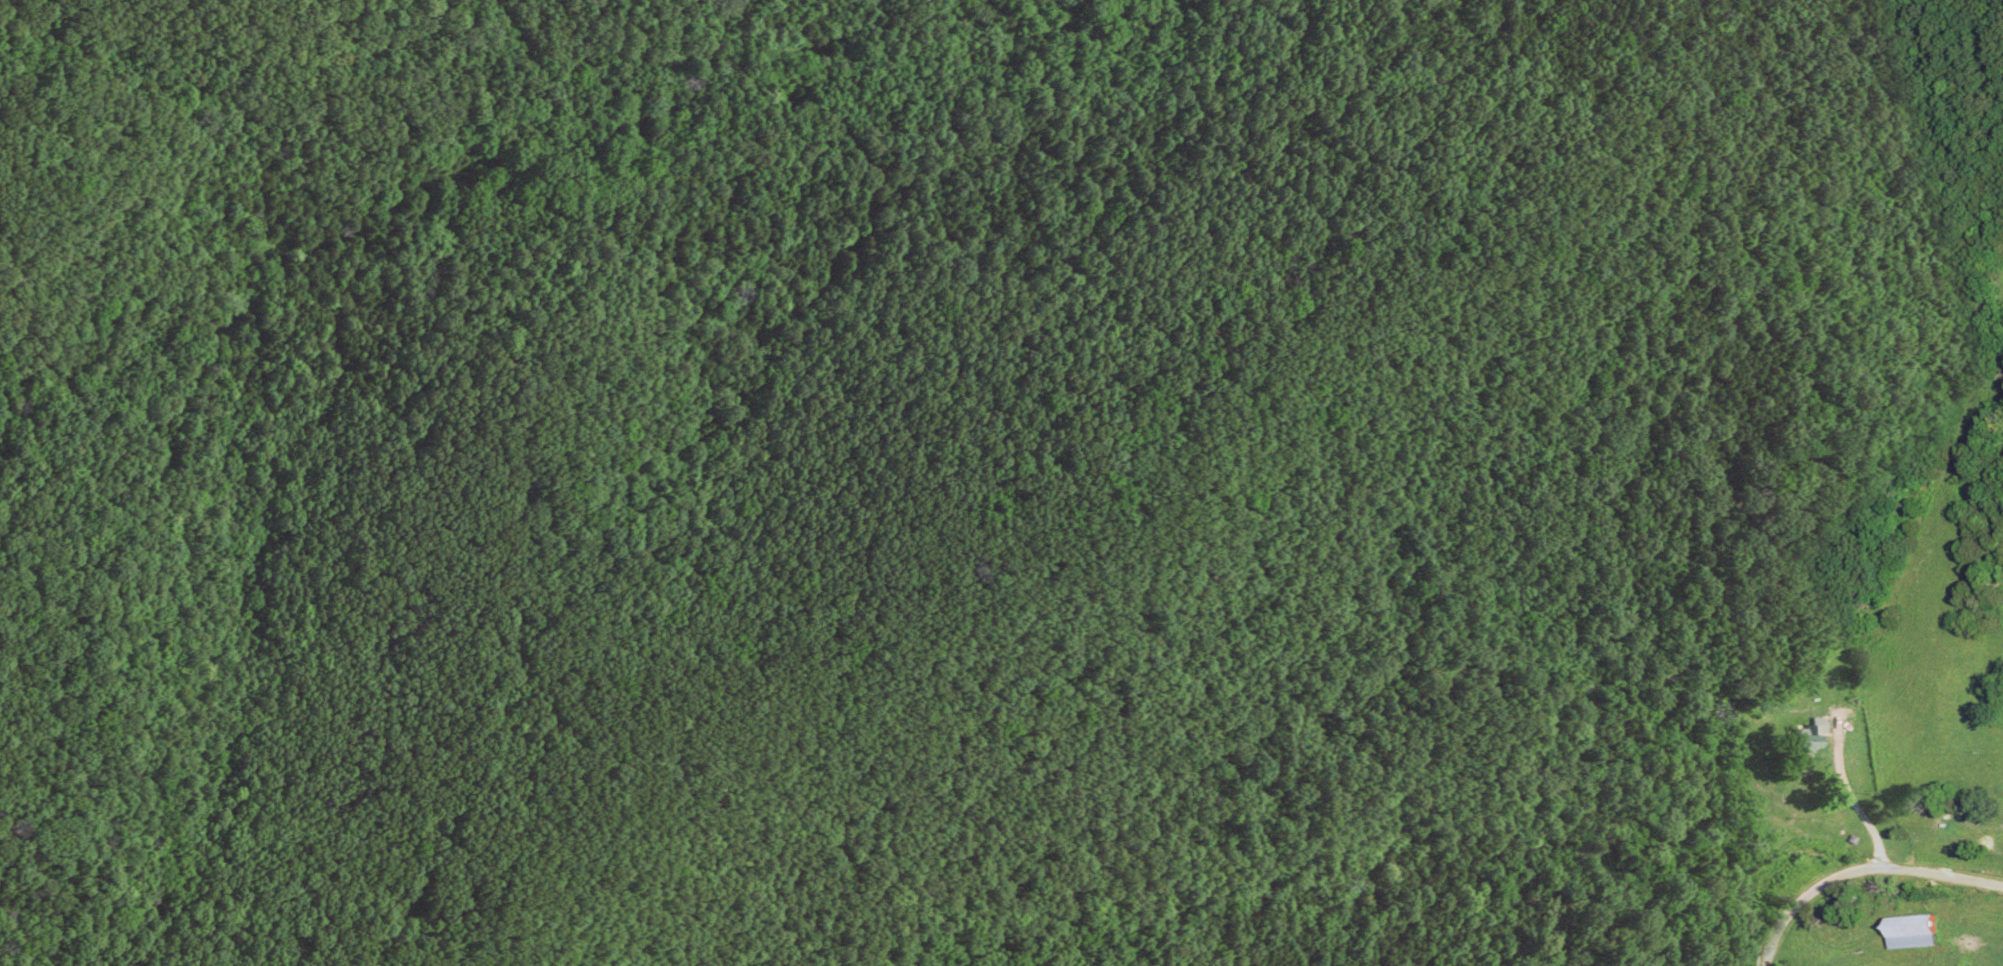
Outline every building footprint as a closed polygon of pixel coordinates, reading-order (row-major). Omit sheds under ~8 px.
[(1898,950),(1946,946),(1944,917),(1904,919),(1895,919),(1898,950)]
